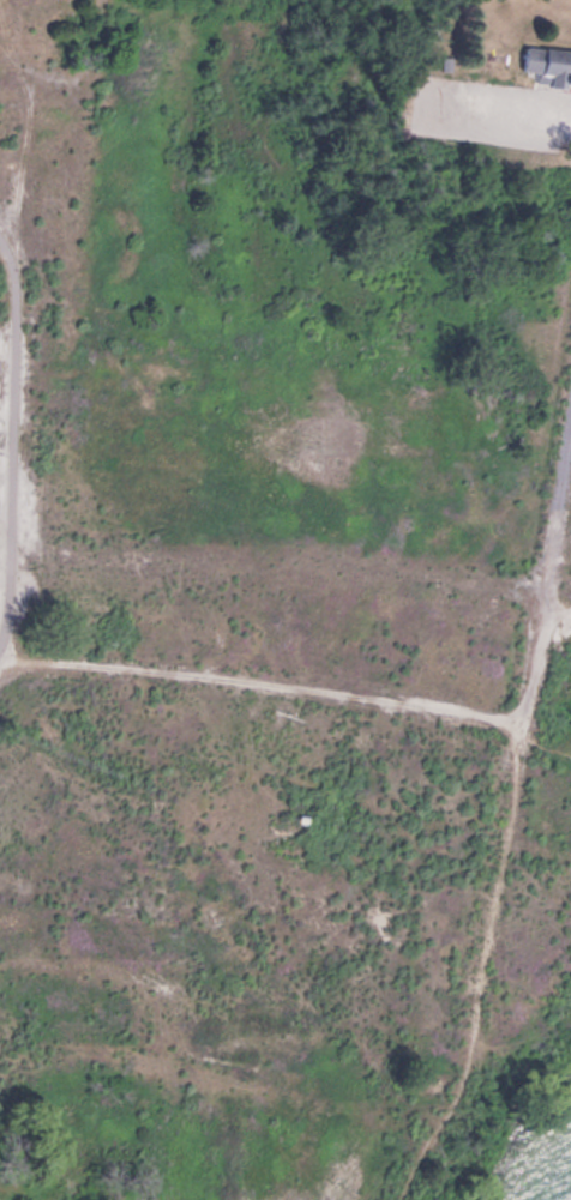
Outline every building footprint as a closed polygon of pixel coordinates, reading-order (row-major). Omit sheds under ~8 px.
[(570,72),(570,48),(525,43),(522,70),(537,71),(536,82),(566,85),(568,71),(570,72)]
